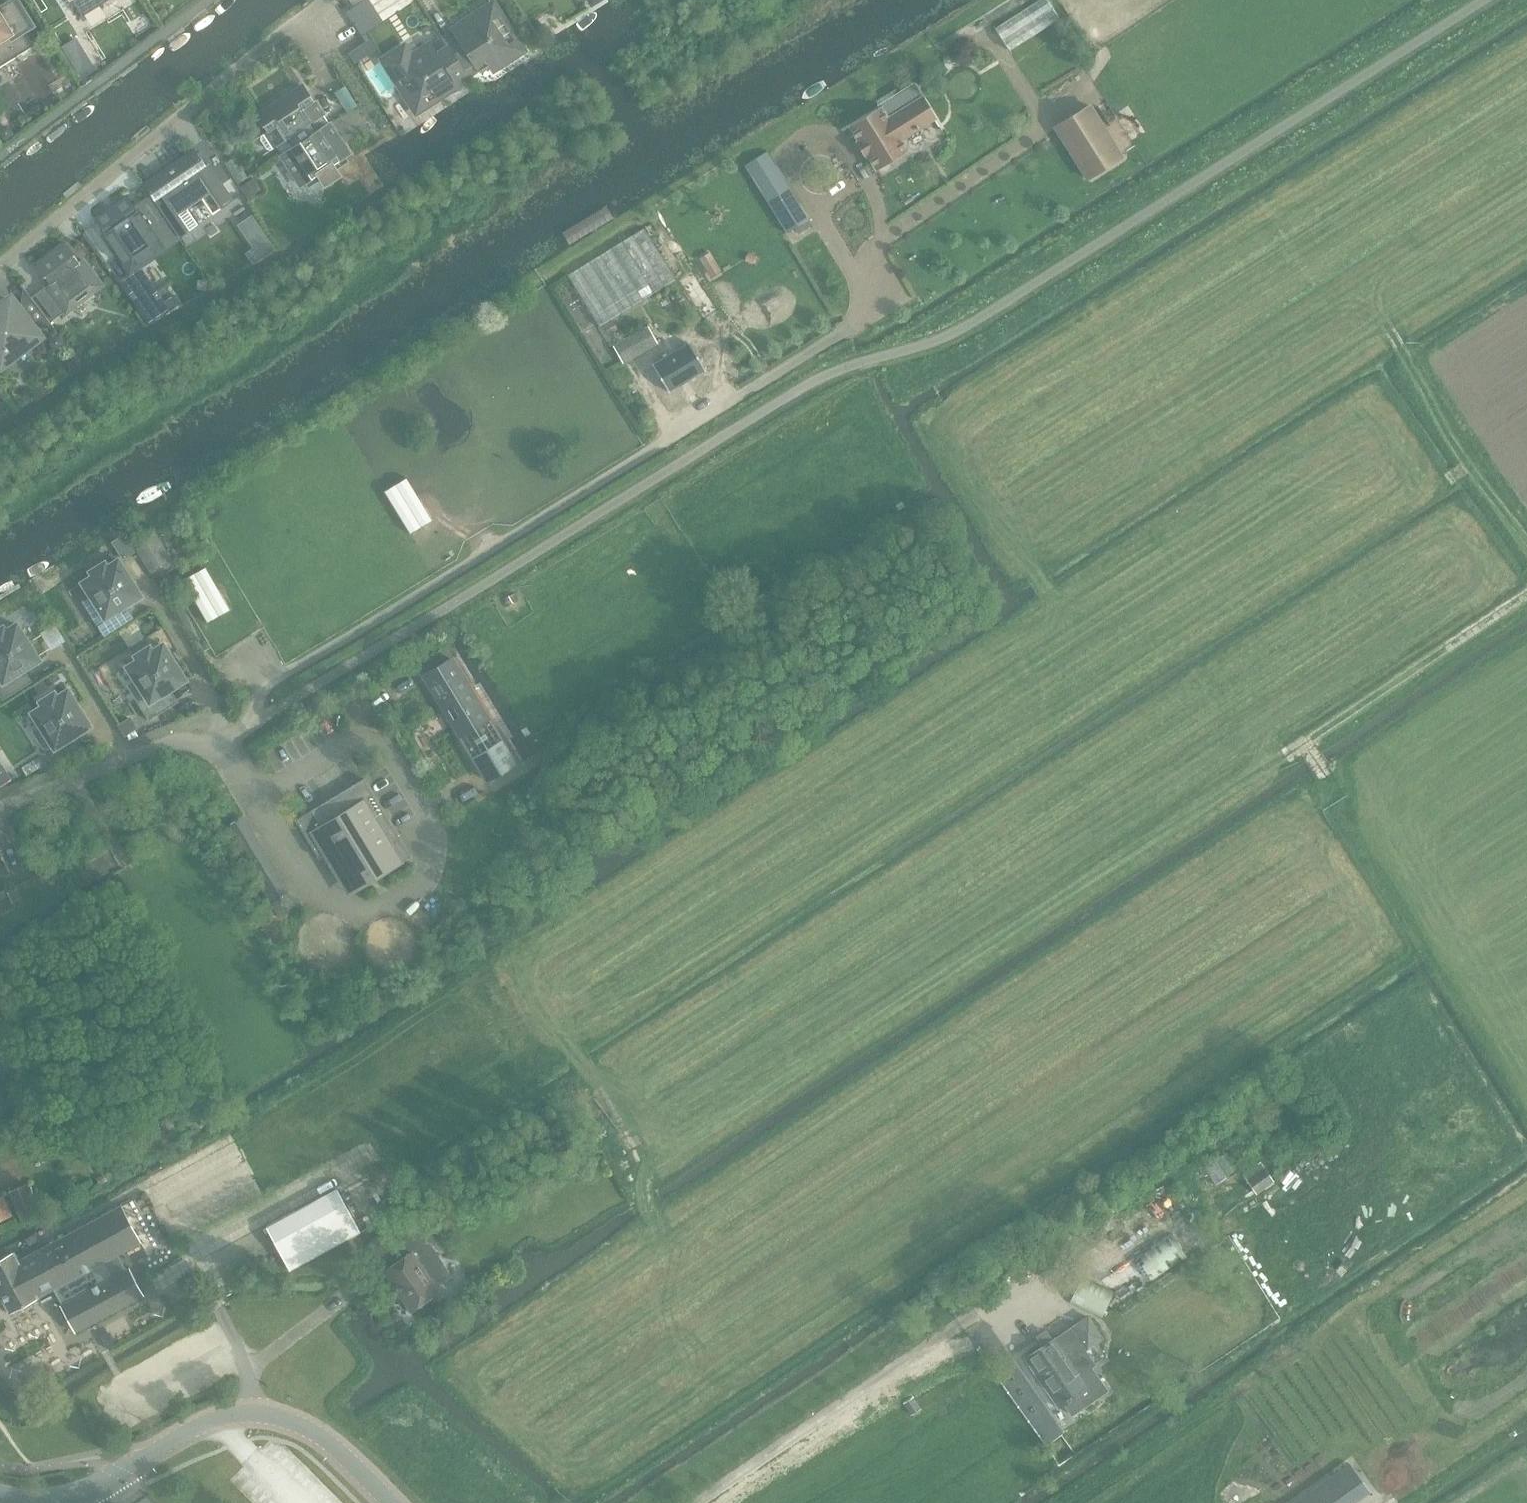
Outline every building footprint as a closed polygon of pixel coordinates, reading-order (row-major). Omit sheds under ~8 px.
[(34,46),(25,32),(34,26),(18,0),(13,0),(0,8),(0,67),(34,46)] [(82,17),(109,0),(72,0),(82,17)] [(1048,0),(1039,0),(995,28),(1010,51),(1060,19),(1048,0)] [(454,33),(444,40),(464,72),(474,65),(479,73),(489,66),(492,71),(524,51),(495,4),(453,31),(454,33)] [(365,17),(356,23),(362,32),(371,26),(365,17)] [(75,39),(62,47),(80,76),(93,68),(75,39)] [(454,78),(464,72),(444,40),(434,46),(433,44),(412,57),(406,47),(384,61),(417,112),(459,86),(454,78)] [(348,53),(348,54),(354,64),(370,54),(364,44),(348,53)] [(278,146),(284,156),(330,125),(306,87),(289,98),(286,98),(283,99),(280,101),(277,104),(275,107),(259,118),(269,133),(263,136),(262,140),(268,149),(272,150),(278,146)] [(882,109),(851,128),(860,142),(858,143),(867,156),(868,155),(876,169),(907,150),(901,140),(935,119),(922,98),(888,119),(882,109)] [(1122,157),(1090,107),(1056,128),(1088,179),(1122,157)] [(340,140),(330,125),(284,156),(300,180),(303,178),(309,189),(323,180),(326,186),(340,177),(337,171),(350,163),(337,143),(340,140)] [(0,131),(0,135),(4,142),(14,136),(8,126),(0,131)] [(786,232),(809,218),(769,151),(745,165),(786,232)] [(197,153),(147,187),(153,195),(175,229),(180,237),(181,238),(198,225),(187,209),(203,199),(214,215),(232,202),(197,153)] [(255,180),(241,189),(248,199),(261,190),(255,180)] [(130,198),(97,221),(131,270),(180,237),(175,229),(153,195),(136,206),(130,198)] [(252,216),(238,225),(261,260),(275,250),(252,216)] [(642,230),(568,276),(600,327),(673,281),(642,230)] [(55,320),(101,285),(83,260),(80,262),(65,243),(37,265),(51,283),(36,295),(55,320)] [(698,260),(711,279),(722,272),(709,253),(698,260)] [(140,267),(119,281),(148,324),(176,305),(164,287),(157,291),(140,267)] [(691,275),(678,283),(699,317),(712,309),(691,275)] [(197,280),(196,289),(206,290),(207,281),(197,280)] [(37,326),(54,328),(56,331),(57,331),(23,285),(22,286),(31,299),(23,305),(0,302),(0,360),(15,362),(17,349),(21,346),(34,348),(37,326)] [(612,321),(603,327),(608,336),(618,330),(612,321)] [(624,364),(658,344),(648,327),(613,346),(624,364)] [(52,341),(51,346),(54,351),(58,352),(63,350),(65,344),(62,340),(57,338),(52,341)] [(686,338),(650,359),(666,384),(702,363),(686,338)] [(407,478),(385,492),(410,534),(432,520),(407,478)] [(177,523),(192,514),(185,503),(170,512),(177,523)] [(151,572),(171,559),(152,529),(132,542),(151,572)] [(128,533),(115,539),(122,556),(135,551),(128,533)] [(120,609),(140,595),(118,560),(108,566),(105,561),(89,571),(92,576),(82,582),(91,597),(87,599),(94,610),(89,613),(104,636),(128,621),(120,609)] [(206,568),(184,580),(207,622),(229,610),(206,568)] [(2,700),(26,685),(18,673),(39,660),(16,624),(7,630),(3,625),(0,627),(0,697),(2,700)] [(149,720),(172,705),(164,693),(185,680),(163,644),(153,650),(150,645),(133,655),(137,660),(127,666),(136,681),(132,683),(139,694),(134,697),(149,720)] [(454,660),(428,675),(443,699),(438,702),(485,779),(514,761),(454,660)] [(64,759),(77,751),(69,739),(90,726),(67,690),(58,696),(54,691),(38,701),(41,706),(32,712),(41,727),(37,729),(44,740),(39,743),(53,766),(64,759)] [(129,718),(118,725),(125,736),(136,729),(129,718)] [(40,757),(33,761),(38,769),(45,765),(40,757)] [(0,775),(0,789),(12,781),(6,771),(0,775)] [(307,813),(295,820),(318,858),(324,854),(349,895),(411,857),(364,778),(342,792),(344,796),(335,801),(333,797),(311,810),(313,814),(309,817),(307,813)] [(15,886),(6,890),(12,904),(21,900),(15,886)] [(1207,1165),(1219,1182),(1240,1167),(1228,1150),(1207,1165)] [(1243,1176),(1256,1196),(1274,1184),(1261,1164),(1243,1176)] [(1169,1181),(1100,1228),(1122,1260),(1155,1237),(1167,1255),(1203,1231),(1169,1181)] [(22,1223),(41,1214),(28,1185),(9,1193),(22,1223)] [(337,1190),(266,1228),(289,1270),(359,1232),(337,1190)] [(12,1216),(3,1196),(0,1197),(0,1221),(12,1216)] [(53,1290),(62,1305),(125,1271),(117,1255),(140,1243),(121,1207),(19,1263),(14,1255),(0,1262),(0,1296),(9,1314),(53,1290)] [(410,1311),(438,1292),(435,1287),(451,1276),(420,1229),(403,1241),(404,1243),(400,1245),(391,1232),(368,1248),(378,1262),(381,1260),(387,1269),(384,1271),(410,1311)] [(1058,1246),(1049,1251),(1053,1258),(1062,1252),(1058,1246)] [(75,1332),(143,1296),(128,1269),(62,1305),(61,1306),(75,1332)] [(1072,1328),(1026,1359),(1059,1408),(1065,1404),(1073,1415),(1106,1391),(1090,1368),(1096,1364),(1086,1350),(1087,1349),(1072,1328)] [(106,1333),(99,1338),(106,1351),(113,1347),(106,1333)] [(1316,1490),(1325,1502),(1348,1502),(1340,1492),(1347,1487),(1338,1474),(1316,1490)]
